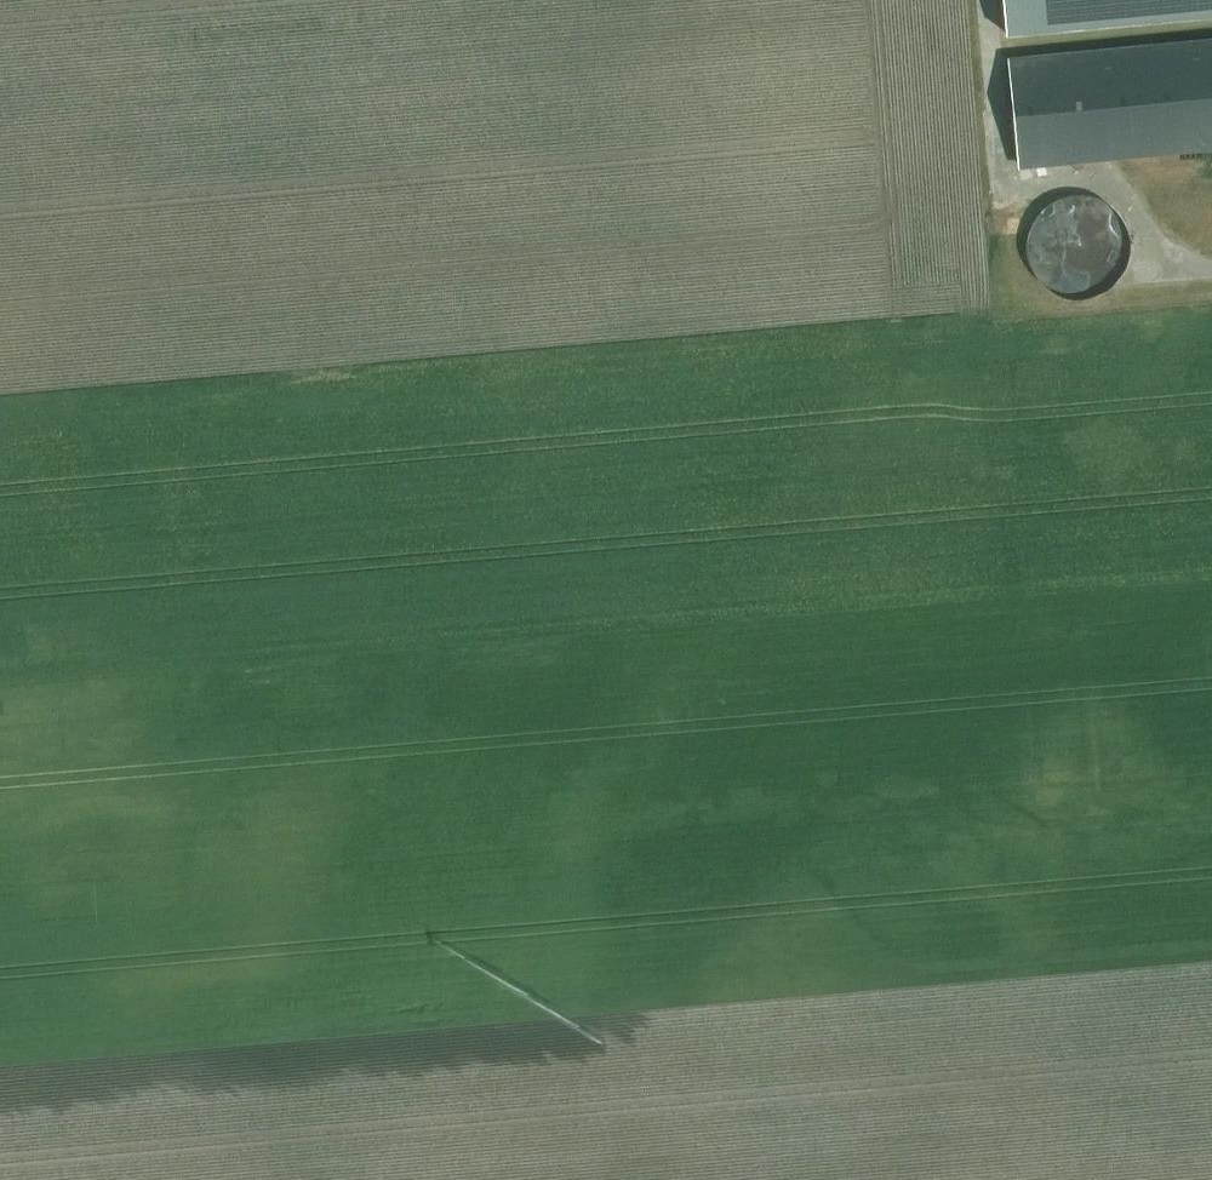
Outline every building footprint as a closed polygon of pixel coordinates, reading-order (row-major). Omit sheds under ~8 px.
[(1006,32),(1211,13),(1211,0),(1003,0),(1006,32)] [(1007,64),(1019,178),(1031,177),(1030,164),(1211,146),(1211,43),(1007,64)]
